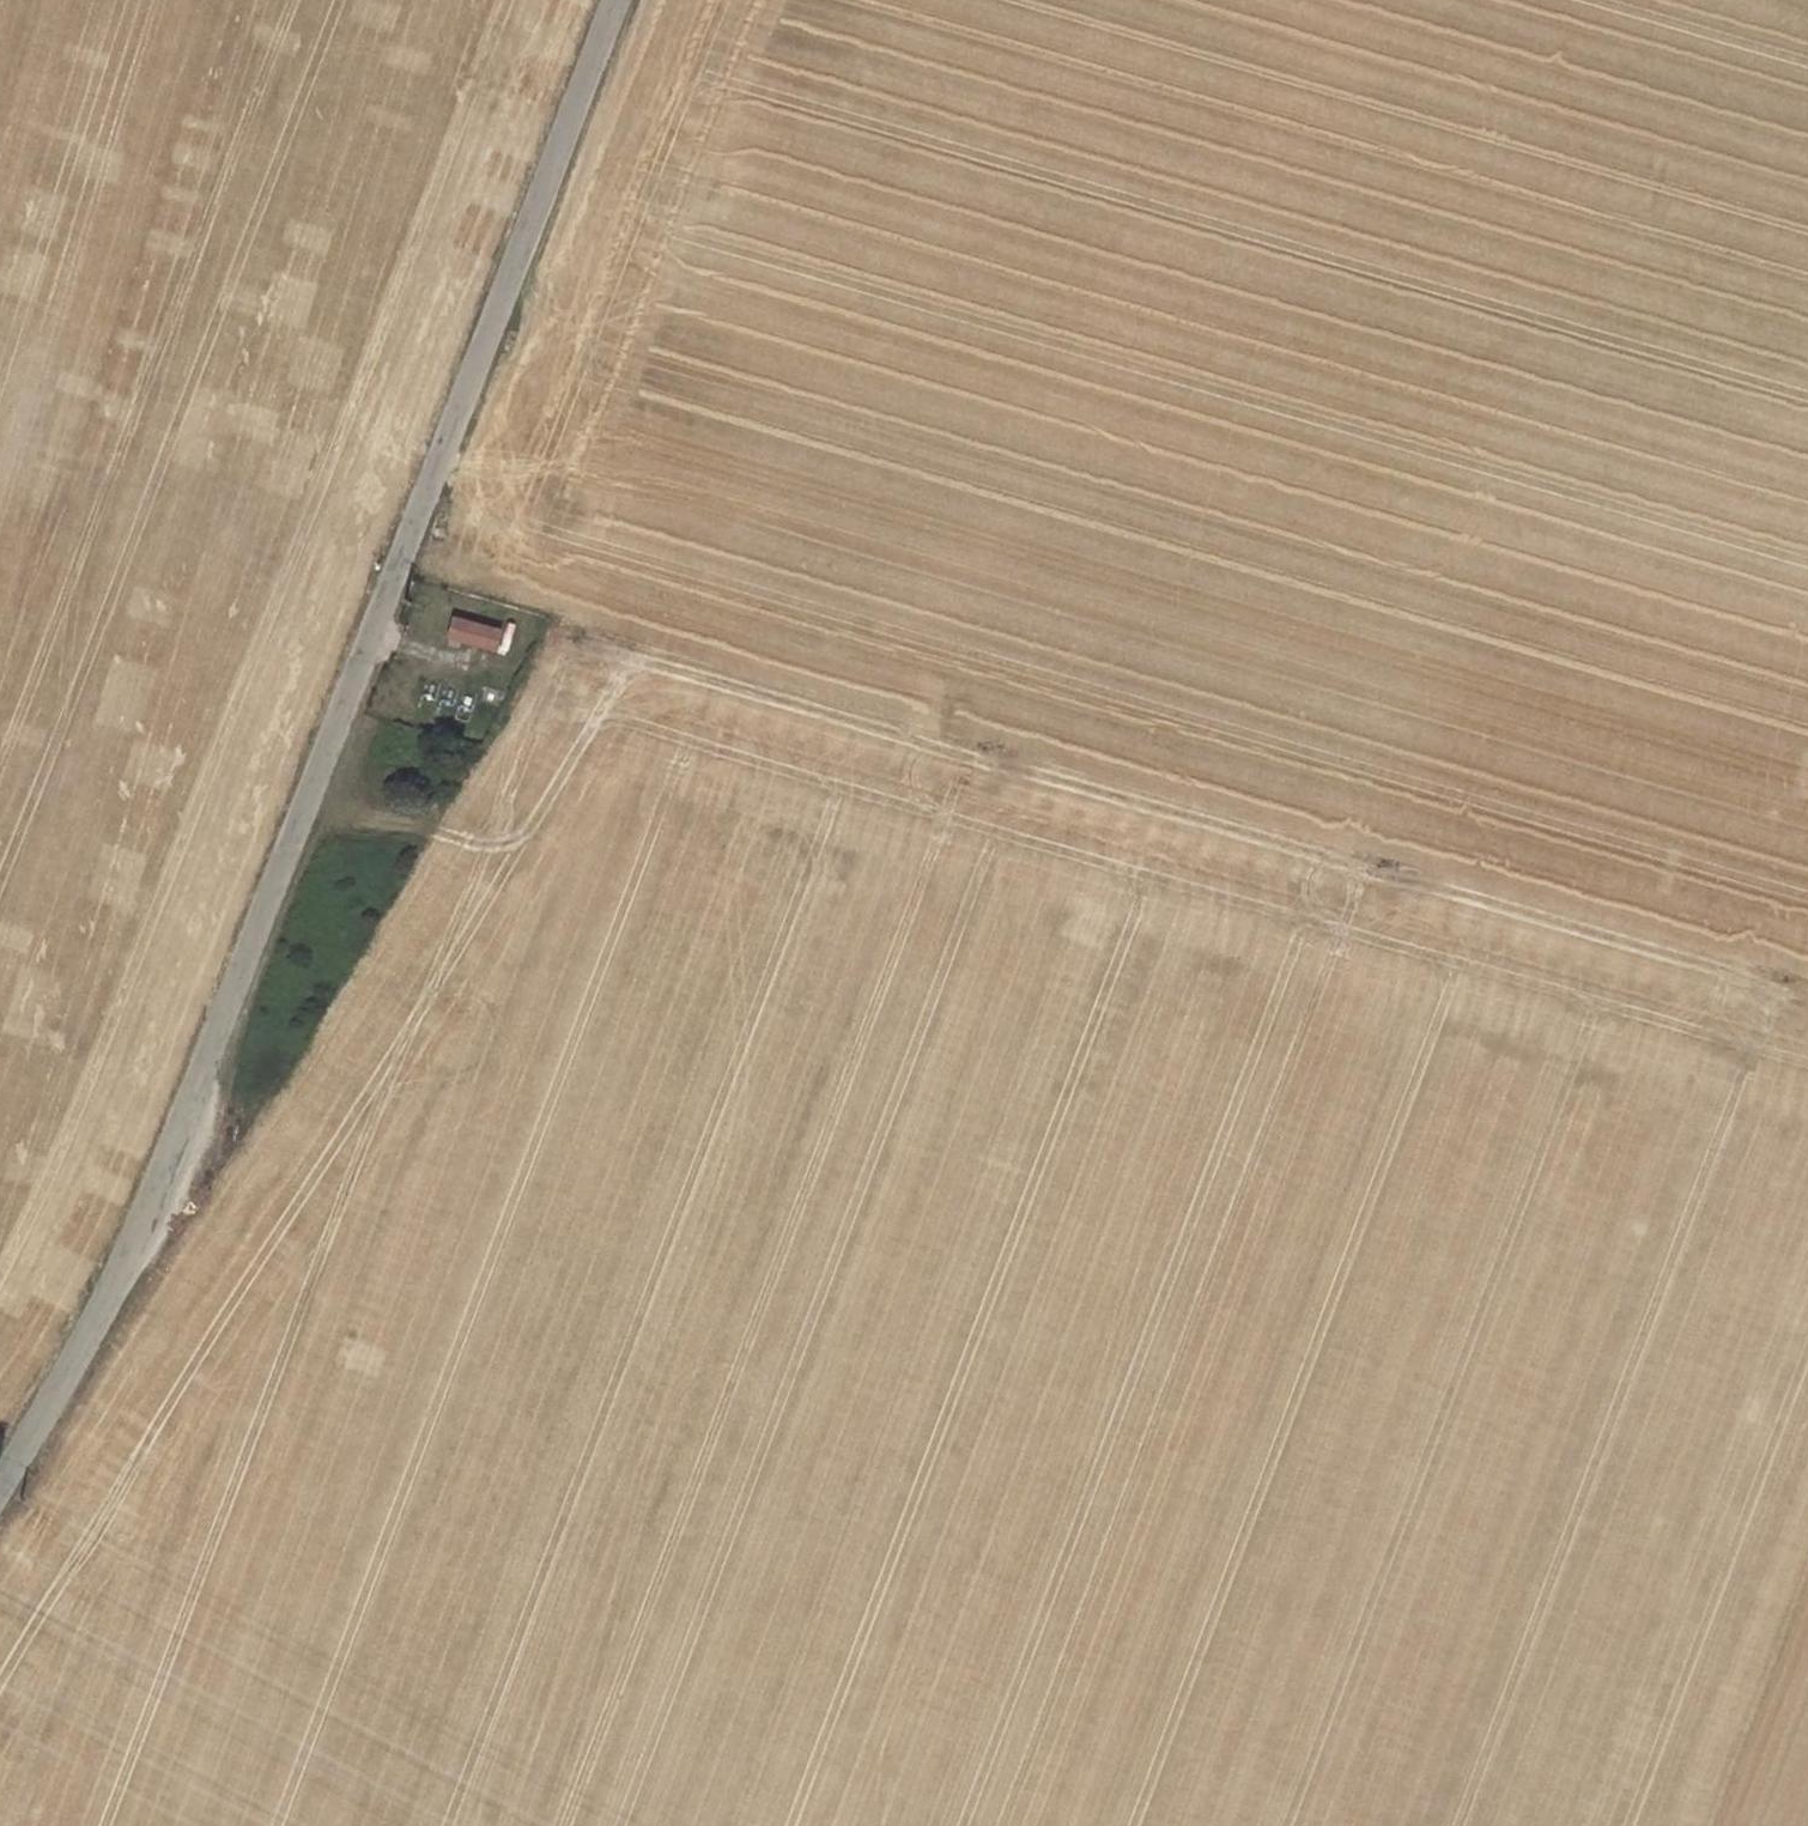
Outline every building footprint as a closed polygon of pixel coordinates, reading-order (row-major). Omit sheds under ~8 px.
[(448,615),(440,640),(489,656),(497,631),(448,615)]
